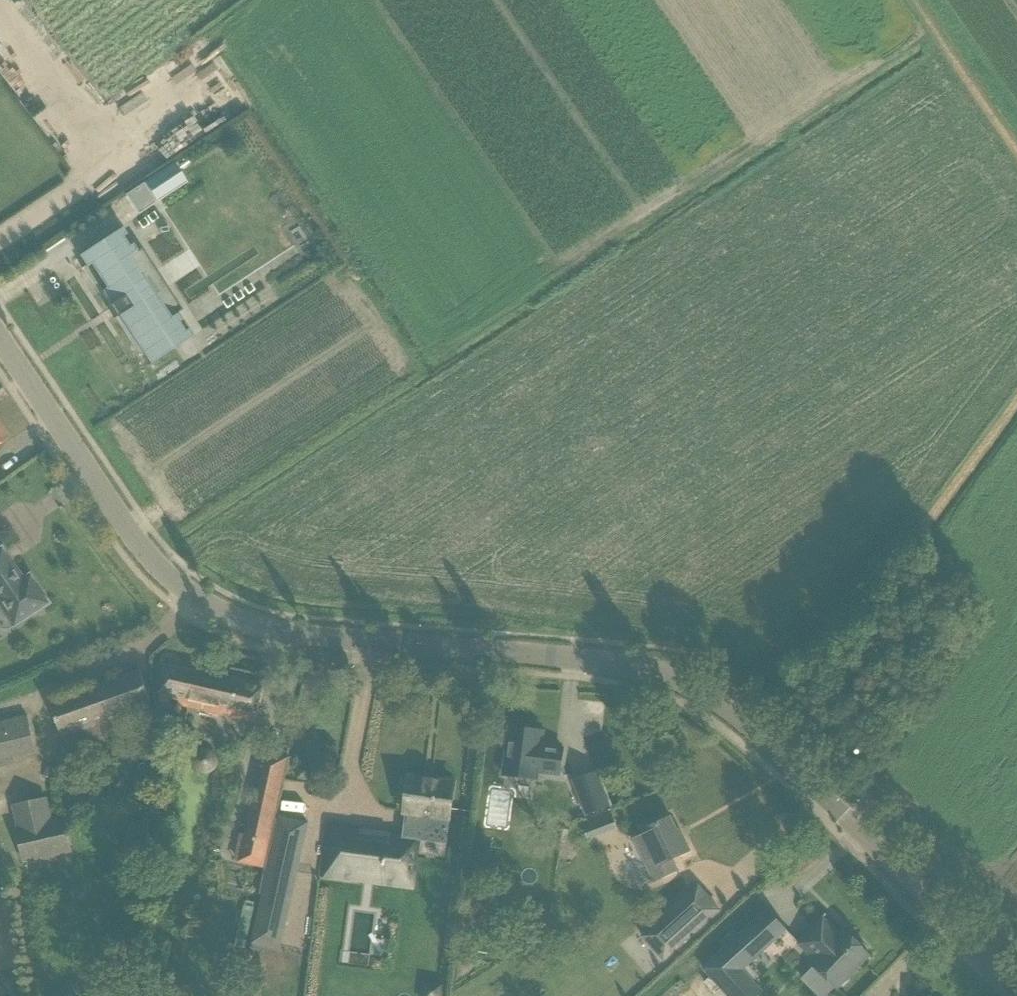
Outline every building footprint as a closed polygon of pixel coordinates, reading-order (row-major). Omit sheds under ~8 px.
[(173,163),(124,195),(125,197),(144,184),(157,203),(187,183),(173,163)] [(122,227),(78,256),(86,268),(90,265),(105,288),(101,291),(149,365),(193,336),(188,329),(184,332),(178,322),(182,320),(178,313),(181,311),(167,289),(164,291),(163,290),(155,295),(144,279),(152,274),(151,272),(155,269),(141,248),(137,251),(122,227)] [(0,549),(0,608),(0,628),(2,629),(7,628),(12,625),(13,627),(35,612),(38,612),(43,609),(44,606),(47,604),(35,587),(28,591),(0,549)] [(165,665),(161,684),(162,700),(255,722),(263,685),(165,665)] [(140,670),(95,686),(108,720),(109,720),(152,705),(140,670)] [(49,703),(56,722),(61,736),(63,736),(66,751),(114,735),(109,720),(108,720),(95,686),(82,691),(82,692),(49,703)] [(0,722),(0,761),(36,753),(26,716),(0,722)] [(548,747),(548,749),(547,749),(540,748),(543,732),(509,728),(503,775),(535,779),(536,772),(560,775),(563,749),(548,747)] [(239,833),(233,861),(237,862),(264,869),(289,758),(262,752),(258,765),(263,766),(256,800),(251,798),(244,834),(239,833)] [(598,774),(574,783),(587,816),(611,807),(598,774)] [(388,841),(384,878),(407,881),(412,839),(418,839),(445,843),(449,818),(451,803),(453,783),(433,780),(432,783),(409,780),(407,800),(405,812),(407,812),(404,837),(389,835),(388,841)] [(47,797),(11,805),(16,828),(15,828),(22,863),(73,853),(65,817),(53,820),(47,797)] [(609,809),(580,823),(588,840),(617,826),(609,809)] [(645,834),(634,839),(649,871),(657,867),(662,878),(678,870),(673,859),(689,851),(682,837),(680,838),(676,830),(670,817),(644,830),(645,834)] [(289,912),(308,826),(280,820),(260,905),(289,912)] [(326,875),(355,879),(361,837),(362,830),(332,827),(326,875)] [(384,878),(388,841),(361,837),(355,879),(383,882),(384,878)] [(663,960),(719,910),(698,887),(642,936),(663,960)] [(796,944),(813,961),(810,964),(812,967),(802,978),(820,995),(827,995),(834,988),(837,991),(841,987),(844,987),(850,981),(850,977),(870,955),(867,952),(867,948),(861,942),(856,941),(844,929),(839,934),(822,917),(796,944)] [(770,944),(752,924),(703,968),(728,995),(747,995),(757,987),(741,970),(770,944)]
